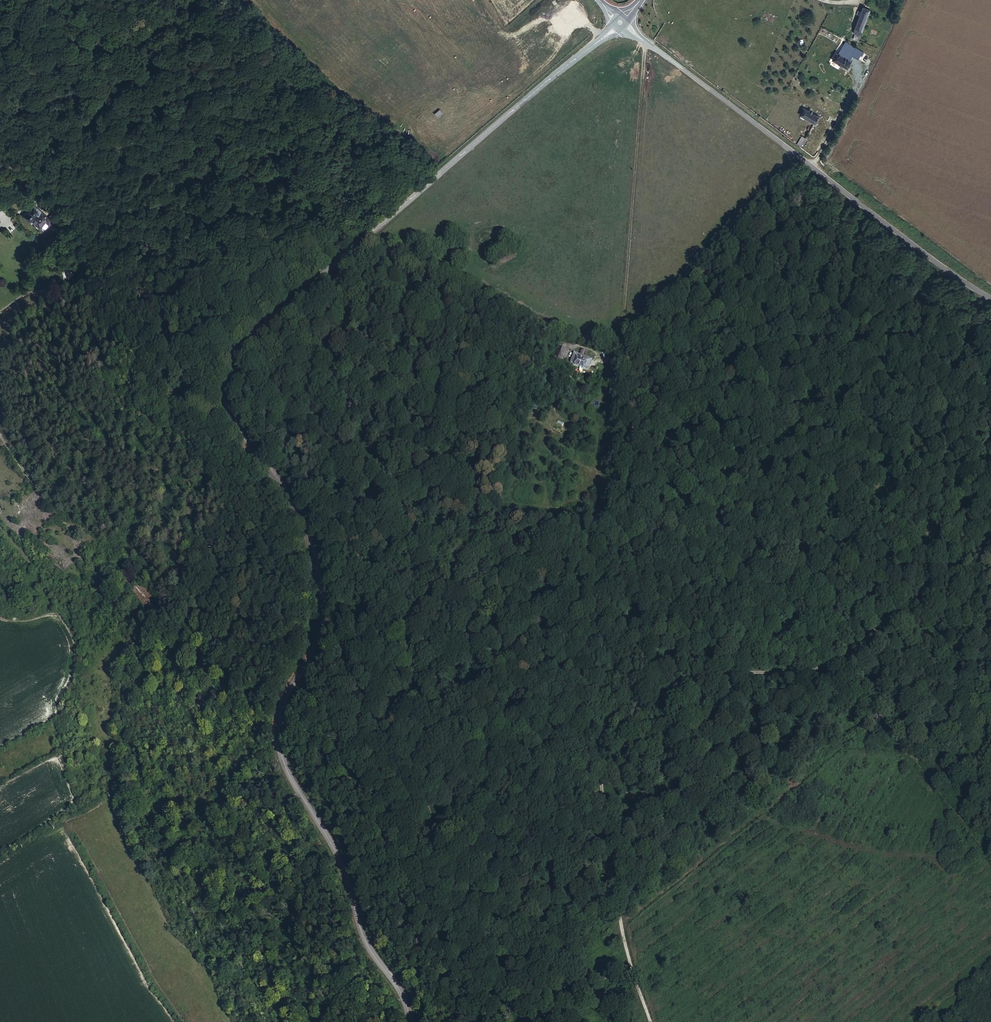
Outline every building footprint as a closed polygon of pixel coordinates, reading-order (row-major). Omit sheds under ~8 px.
[(874,0),(866,0),(857,23),(859,24),(857,29),(862,31),(874,0)] [(858,54),(854,51),(843,43),(838,51),(853,62),(858,54)] [(801,108),(814,118),(815,119),(821,111),(820,110),(807,100),(801,108)] [(28,222),(27,220),(22,226),(29,232),(31,232),(33,234),(35,234),(40,239),(43,235),(47,239),(51,234),(42,226),(39,230),(36,226),(37,224),(31,219),(28,222)] [(68,283),(80,281),(79,274),(76,275),(75,270),(66,272),(68,283)] [(73,284),(66,285),(67,296),(75,295),(73,284)] [(563,360),(569,349),(563,346),(557,357),(563,360)] [(589,359),(569,354),(567,364),(586,369),(589,359)]
